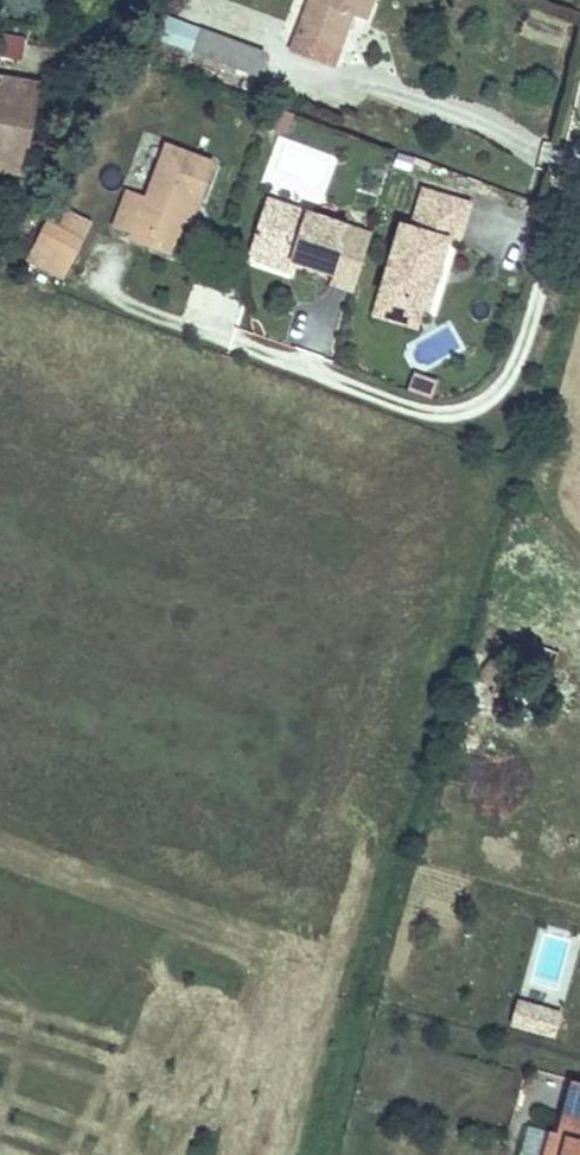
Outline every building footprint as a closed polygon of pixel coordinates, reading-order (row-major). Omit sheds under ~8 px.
[(321,65),(345,10),(354,12),(366,16),(372,0),(306,0),(287,51),(321,65)] [(345,10),(321,65),(332,70),(354,12),(345,10)] [(197,23),(186,53),(250,76),(260,47),(197,23)] [(10,84),(0,83),(0,167),(20,169),(24,144),(15,143),(20,105),(8,103),(10,84)] [(33,87),(10,84),(8,103),(20,105),(15,143),(24,144),(33,87)] [(112,222),(130,229),(132,223),(152,230),(148,242),(166,248),(177,219),(185,197),(192,199),(207,159),(162,142),(142,196),(124,189),(112,222)] [(423,309),(443,243),(453,245),(465,206),(420,192),(409,231),(398,228),(377,295),(417,307),(423,309)] [(184,221),(192,199),(185,197),(177,219),(184,221)] [(330,276),(344,227),(259,202),(245,251),(290,264),(330,276)] [(49,203),(22,257),(57,274),(84,221),(49,203)] [(132,223),(130,229),(128,234),(148,242),(152,230),(132,223)] [(290,264),(245,251),(252,261),(287,272),(290,264)] [(411,327),(417,307),(377,295),(371,315),(411,327)] [(433,402),(439,382),(413,374),(407,394),(433,402)] [(518,1001),(510,1025),(553,1039),(561,1015),(518,1001)] [(545,1154),(579,1154),(579,1082),(577,1081),(561,1137),(552,1134),(545,1154)]
